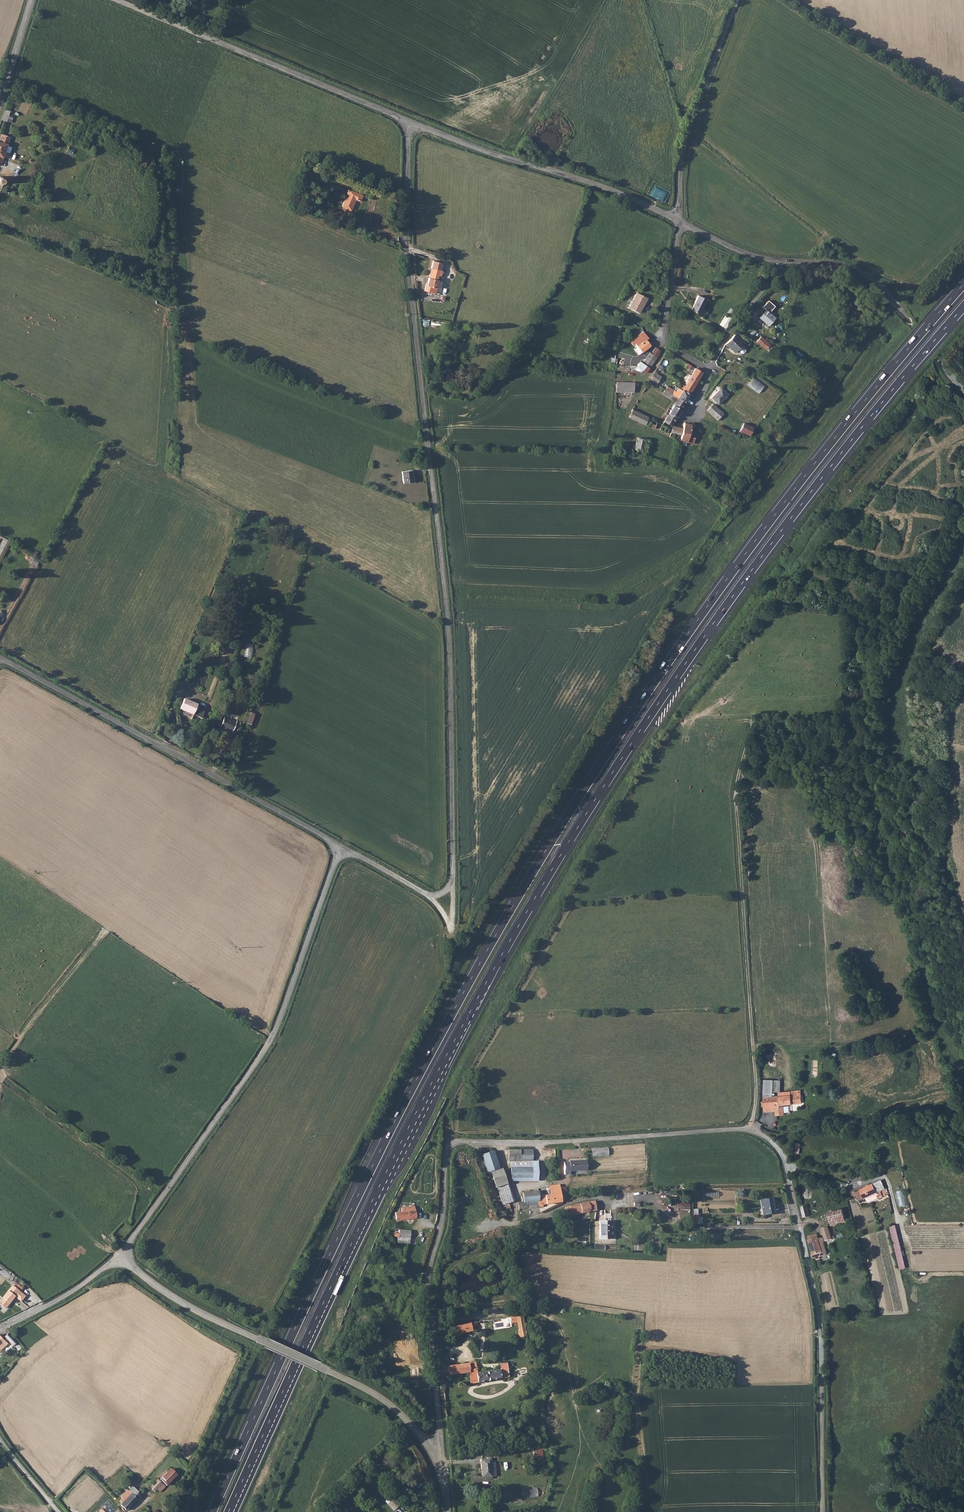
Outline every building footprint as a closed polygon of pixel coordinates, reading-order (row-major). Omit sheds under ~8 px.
[(5,109),(1,120),(6,121),(9,111),(5,109)] [(3,166),(12,137),(1,133),(0,137),(0,165),(3,166)] [(342,204),(342,205),(350,208),(351,208),(356,198),(360,200),(362,194),(349,188),(342,204)] [(424,287),(423,291),(433,293),(440,266),(431,263),(425,287),(424,287)] [(637,292),(630,305),(630,307),(639,312),(640,310),(643,306),(644,306),(648,298),(637,292)] [(697,295),(690,309),(699,313),(706,300),(697,295)] [(775,319),(765,310),(759,318),(769,326),(775,319)] [(727,328),(732,318),(725,314),(720,324),(727,328)] [(643,332),(630,342),(633,346),(635,345),(641,352),(650,345),(645,338),(646,337),(643,332)] [(733,334),(725,344),(730,348),(738,338),(733,334)] [(770,343),(760,335),(756,341),(766,348),(770,343)] [(738,338),(730,348),(735,353),(737,350),(741,354),(743,354),(745,351),(745,350),(741,347),(744,343),(738,338)] [(705,346),(699,357),(706,361),(713,349),(705,346)] [(636,365),(646,372),(661,352),(655,347),(650,354),(649,353),(642,361),(640,360),(636,365)] [(688,363),(686,367),(690,368),(684,380),(688,381),(695,367),(688,363)] [(706,375),(699,370),(686,392),(692,396),(706,375)] [(617,371),(617,381),(637,382),(638,371),(617,371)] [(662,378),(656,374),(652,380),(658,384),(662,378)] [(748,384),(759,393),(765,385),(754,377),(748,384)] [(637,382),(617,381),(616,385),(616,391),(633,391),(634,385),(637,385),(637,382)] [(720,387),(711,398),(719,404),(728,393),(720,387)] [(692,396),(686,392),(685,392),(682,390),(679,393),(676,391),(674,395),(687,404),(692,396)] [(687,404),(674,395),(668,391),(666,394),(678,403),(676,407),(682,412),(687,404)] [(712,404),(707,411),(717,420),(723,413),(712,404)] [(682,412),(676,407),(674,411),(671,409),(669,413),(678,419),(682,412)] [(637,419),(641,412),(634,408),(631,416),(637,419)] [(646,424),(650,417),(641,412),(637,419),(646,424)] [(678,419),(669,413),(668,414),(670,416),(666,422),(673,426),(678,419)] [(658,425),(659,423),(650,417),(646,424),(656,429),(658,425)] [(673,426),(666,422),(664,426),(661,430),(668,434),(673,426)] [(744,422),(739,430),(749,435),(753,427),(744,422)] [(683,434),(680,441),(693,446),(695,440),(699,441),(701,431),(697,430),(696,434),(691,432),(692,427),(685,425),(684,430),(683,434)] [(683,434),(684,430),(674,427),(670,437),(680,441),(683,434)] [(649,451),(652,441),(638,436),(635,446),(644,449),(649,451)] [(412,470),(402,472),(403,482),(413,481),(412,470)] [(40,559),(35,556),(32,562),(37,565),(40,559)] [(253,657),(254,645),(247,644),(246,657),(253,657)] [(186,702),(181,712),(191,717),(190,719),(194,720),(200,709),(186,702)] [(247,712),(243,722),(250,724),(253,714),(247,712)] [(223,716),(219,726),(232,731),(232,729),(236,731),(240,722),(236,720),(235,721),(231,719),(223,716)] [(780,1094),(764,1095),(766,1111),(776,1110),(776,1114),(785,1113),(784,1104),(798,1103),(798,1094),(780,1096),(780,1094)] [(508,1160),(509,1160),(531,1160),(532,1160),(531,1148),(507,1149),(508,1160)] [(593,1148),(593,1156),(610,1156),(610,1148),(593,1148)] [(489,1150),(480,1153),(486,1171),(488,1170),(496,1167),(489,1150)] [(531,1160),(509,1160),(510,1177),(531,1176),(531,1160)] [(586,1169),(585,1160),(569,1161),(569,1162),(563,1162),(564,1174),(570,1174),(569,1170),(586,1169)] [(488,1170),(492,1186),(502,1205),(513,1199),(507,1182),(501,1167),(496,1167),(488,1170)] [(436,1190),(438,1175),(430,1174),(429,1190),(436,1190)] [(886,1191),(880,1178),(853,1191),(857,1200),(880,1190),(881,1193),(886,1191)] [(559,1188),(559,1186),(548,1186),(549,1194),(537,1195),(538,1200),(521,1201),(518,1201),(518,1208),(527,1207),(527,1205),(538,1204),(538,1206),(542,1206),(542,1203),(560,1201),(560,1200),(559,1188)] [(521,1191),(521,1201),(538,1200),(537,1195),(537,1190),(521,1191)] [(897,1191),(899,1206),(908,1205),(906,1190),(897,1191)] [(771,1197),(762,1198),(764,1213),(774,1211),(771,1197)] [(593,1200),(577,1203),(579,1213),(595,1209),(593,1200)] [(810,1205),(802,1207),(804,1217),(812,1216),(810,1205)] [(690,1206),(690,1223),(705,1223),(705,1214),(695,1214),(695,1207),(690,1206)] [(401,1213),(395,1213),(395,1221),(415,1218),(414,1212),(416,1212),(415,1210),(414,1210),(414,1207),(400,1209),(401,1213)] [(844,1209),(831,1212),(833,1223),(847,1220),(844,1209)] [(609,1220),(597,1221),(598,1238),(610,1237),(609,1220)] [(824,1225),(827,1237),(833,1236),(831,1229),(830,1224),(824,1225)] [(900,1270),(907,1269),(898,1225),(891,1226),(900,1270)] [(394,1233),(393,1237),(409,1239),(410,1231),(399,1230),(399,1233),(394,1233)] [(812,1252),(811,1252),(812,1257),(816,1256),(816,1258),(820,1258),(819,1256),(822,1255),(820,1251),(822,1250),(820,1239),(819,1238),(818,1233),(808,1235),(812,1252)] [(12,1284),(11,1286),(20,1293),(25,1286),(16,1279),(12,1284)] [(6,1293),(0,1301),(0,1310),(4,1313),(7,1308),(9,1306),(18,1293),(10,1287),(6,1293)] [(522,1314),(509,1316),(510,1322),(517,1321),(519,1329),(518,1329),(519,1337),(526,1336),(522,1314)] [(477,1320),(456,1323),(458,1333),(465,1332),(465,1331),(473,1330),(472,1327),(478,1326),(477,1320)] [(2,1339),(0,1337),(0,1351),(8,1344),(6,1342),(8,1341),(13,1346),(17,1343),(8,1333),(2,1339)] [(440,1367),(438,1367),(439,1376),(468,1372),(470,1384),(511,1378),(509,1364),(501,1365),(502,1370),(478,1374),(476,1362),(440,1367)] [(542,1444),(542,1442),(533,1444),(535,1456),(544,1455),(542,1444)] [(490,1457),(480,1459),(483,1476),(496,1474),(495,1461),(491,1461),(490,1457)] [(170,1467),(160,1478),(166,1484),(176,1473),(170,1467)] [(157,1478),(148,1486),(154,1491),(157,1488),(160,1491),(165,1485),(157,1478)] [(121,1495),(120,1497),(122,1499),(119,1502),(121,1504),(120,1506),(125,1511),(137,1499),(139,1501),(141,1498),(140,1496),(143,1493),(140,1491),(139,1492),(136,1489),(133,1487),(129,1492),(127,1489),(121,1495)] [(523,1489),(524,1498),(539,1497),(538,1488),(523,1489)] [(103,1505),(109,1511),(113,1511),(117,1508),(109,1499),(103,1505)]
